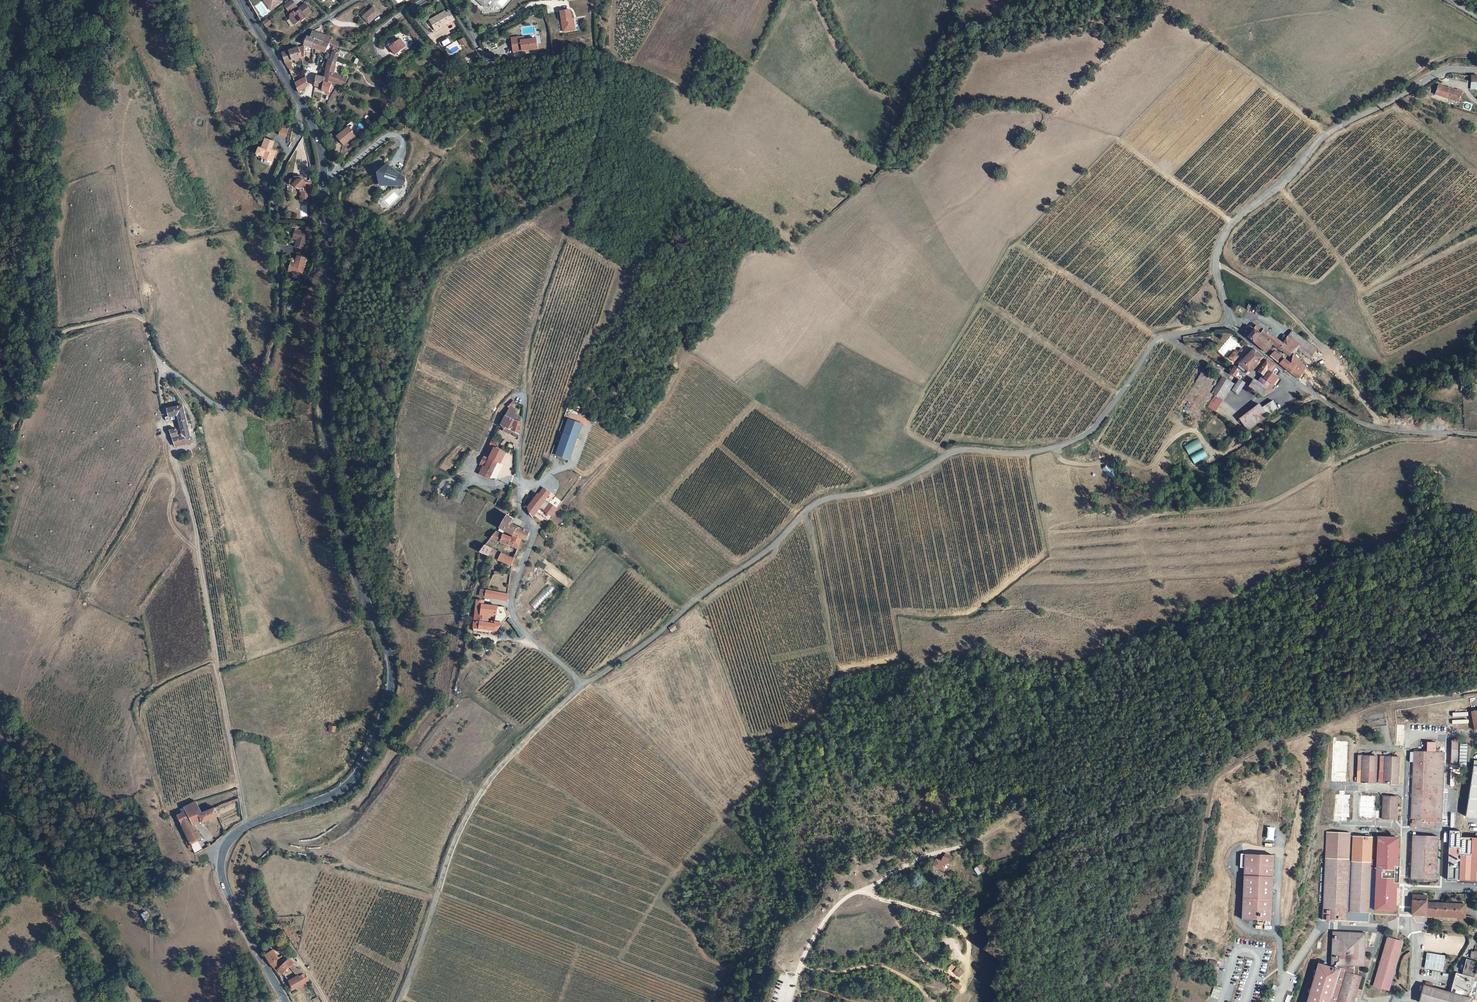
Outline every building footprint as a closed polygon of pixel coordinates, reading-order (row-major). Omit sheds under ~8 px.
[(277,5),(274,0),(261,0),(262,2),(260,4),(262,7),(265,6),(269,11),(277,5)] [(287,3),(280,9),(284,15),(292,10),(287,3)] [(307,15),(301,7),(294,12),(295,14),(291,17),(289,15),(286,18),(285,22),(290,28),(295,24),(296,25),(303,20),(302,19),(307,15)] [(380,13),(374,7),(363,17),(369,23),(380,13)] [(439,18),(431,23),(436,31),(455,20),(450,12),(451,12),(449,9),(438,16),(439,18)] [(570,10),(560,12),(562,21),(563,20),(563,23),(562,24),(563,32),(572,30),(571,24),(574,23),(573,18),(571,19),(570,10)] [(265,28),(271,25),(267,19),(262,22),(265,28)] [(310,36),(306,36),(304,46),(312,49),(315,39),(317,33),(312,31),(310,36)] [(317,33),(315,39),(323,42),(324,35),(317,33)] [(321,52),(325,54),(328,45),(333,48),(333,51),(336,51),(337,41),(331,38),(324,35),(323,42),(321,52)] [(440,44),(443,50),(454,44),(450,38),(440,44)] [(461,46),(467,44),(465,38),(458,40),(461,46)] [(321,52),(323,42),(315,39),(312,49),(321,52)] [(395,55),(406,47),(400,39),(396,43),(390,47),(395,55)] [(514,52),(537,49),(536,39),(530,40),(527,40),(521,41),(512,42),(514,52)] [(304,46),(281,54),(284,65),(289,64),(302,60),(304,46)] [(328,61),(327,66),(334,68),(339,53),(338,53),(337,53),(334,52),(334,53),(333,53),(330,61),(328,61)] [(345,80),(333,74),(334,68),(327,66),(323,65),(322,68),(325,69),(323,78),(321,83),(326,85),(327,82),(330,83),(342,88),(345,80)] [(308,86),(305,76),(294,84),(299,92),(308,86)] [(323,78),(315,76),(313,86),(320,89),(319,92),(325,94),(329,86),(326,85),(321,83),(323,78)] [(1448,89),(1438,86),(1435,95),(1459,102),(1462,93),(1448,88),(1448,89)] [(280,127),(278,135),(287,137),(288,129),(280,127)] [(343,134),(338,138),(337,137),(329,143),(336,152),(349,142),(343,135),(348,131),(346,128),(341,131),(343,134)] [(261,152),(258,151),(256,157),(262,159),(260,164),(270,168),(275,155),(270,153),(273,145),(265,142),(261,152)] [(400,187),(398,181),(382,172),(378,174),(375,177),(374,181),(375,185),(378,189),(400,188),(400,187)] [(293,184),(289,184),(289,189),(292,189),(295,192),(296,191),(298,194),(298,197),(300,197),(300,200),(298,202),(298,205),(306,204),(306,199),(309,199),(309,187),(305,187),(302,184),(302,181),(293,181),(293,184)] [(291,234),(289,240),(294,241),(293,244),(292,248),(291,251),(300,254),(304,237),(291,234)] [(303,262),(294,260),(293,264),(292,268),(291,270),(287,269),(286,275),(298,279),(303,262)] [(1249,335),(1248,337),(1266,353),(1273,343),(1289,356),(1291,355),(1293,352),(1297,349),(1309,358),(1316,349),(1292,331),(1283,344),(1257,326),(1256,326),(1254,330),(1249,335)] [(1258,352),(1253,349),(1239,364),(1240,364),(1246,369),(1250,373),(1260,362),(1259,361),(1263,357),(1258,352)] [(1290,364),(1275,352),(1271,355),(1270,356),(1279,364),(1290,372),(1299,379),(1299,378),(1303,372),(1306,368),(1300,361),(1295,355),(1295,354),(1294,354),(1293,354),(1293,355),(1292,356),(1291,363),(1290,364)] [(1234,361),(1238,357),(1235,354),(1233,353),(1229,357),(1234,361)] [(1259,371),(1264,375),(1267,370),(1269,372),(1269,371),(1270,372),(1270,370),(1274,366),(1274,365),(1267,360),(1266,361),(1259,371)] [(1240,370),(1234,367),(1230,374),(1239,380),(1232,390),(1238,394),(1245,383),(1241,381),(1244,377),(1238,373),(1240,370)] [(1272,384),(1277,377),(1270,372),(1269,371),(1269,372),(1266,376),(1264,378),(1270,382),(1272,384)] [(1222,377),(1212,393),(1215,395),(1220,398),(1230,382),(1222,377)] [(1266,388),(1270,382),(1264,378),(1262,377),(1258,382),(1266,388)] [(1249,386),(1262,395),(1267,388),(1266,388),(1258,382),(1253,379),(1249,386)] [(1215,411),(1223,400),(1220,398),(1215,395),(1208,407),(1215,411)] [(1273,400),(1262,408),(1268,416),(1278,409),(1273,400)] [(521,424),(522,418),(515,415),(512,413),(513,411),(514,410),(512,409),(517,404),(514,401),(508,407),(510,408),(506,416),(504,420),(500,427),(504,429),(504,430),(509,433),(510,433),(510,432),(511,430),(519,434),(521,424)] [(1248,430),(1268,416),(1262,408),(1259,404),(1239,418),(1248,430)] [(175,432),(171,434),(176,450),(191,446),(181,409),(165,413),(167,419),(166,420),(167,424),(175,422),(174,419),(180,418),(181,423),(179,424),(182,437),(177,439),(175,432)] [(569,460),(582,423),(567,418),(554,455),(569,460)] [(1189,455),(1202,447),(1197,438),(1184,446),(1189,455)] [(485,466),(484,468),(493,473),(495,468),(504,451),(500,449),(495,447),(496,444),(492,442),(480,463),(485,466)] [(1203,448),(1190,456),(1195,464),(1208,457),(1203,448)] [(497,470),(506,453),(504,451),(495,468),(497,470)] [(490,478),(493,473),(484,468),(481,474),(490,478)] [(545,485),(543,487),(562,502),(564,500),(545,485)] [(543,487),(538,494),(557,509),(562,502),(543,487)] [(540,507),(551,516),(557,509),(538,494),(527,507),(529,513),(533,517),(540,507)] [(515,518),(509,514),(502,527),(515,535),(519,526),(513,522),(515,518)] [(526,540),(527,538),(530,532),(519,526),(515,535),(522,539),(526,540)] [(497,531),(492,537),(501,540),(501,541),(509,544),(509,542),(512,543),(512,544),(518,547),(522,539),(514,536),(513,535),(512,538),(506,535),(497,531)] [(480,552),(489,556),(492,549),(485,545),(480,552)] [(497,551),(492,549),(489,556),(492,557),(493,555),(495,556),(497,551)] [(512,565),(514,559),(502,553),(498,560),(512,565)] [(543,568),(546,565),(538,560),(536,563),(543,568)] [(481,589),(480,596),(508,601),(509,594),(481,589)] [(505,607),(486,604),(486,601),(478,599),(475,628),(498,632),(504,623),(508,615),(505,607)] [(1403,722),(1395,722),(1394,743),(1403,743),(1403,722)] [(1344,742),(1329,741),(1328,781),(1343,782),(1344,742)] [(1459,742),(1452,742),(1451,763),(1457,764),(1459,742)] [(1444,750),(1413,749),(1409,825),(1435,827),(1435,820),(1441,820),(1444,750)] [(1372,780),(1373,753),(1354,752),(1354,768),(1358,768),(1358,780),(1372,780)] [(1397,754),(1378,753),(1378,769),(1382,769),(1382,781),(1396,781),(1397,754)] [(1473,764),(1469,790),(1468,816),(1476,817),(1476,765),(1473,764)] [(1342,788),(1336,788),(1336,792),(1332,792),(1331,820),(1338,820),(1338,819),(1342,819),(1342,816),(1347,816),(1348,792),(1342,792),(1342,788)] [(1372,794),(1357,793),(1356,816),(1371,816),(1372,794)] [(1396,794),(1381,794),(1380,817),(1395,817),(1396,794)] [(176,816),(189,843),(191,847),(194,853),(201,849),(196,838),(198,837),(192,825),(202,820),(202,822),(218,815),(214,806),(200,813),(195,802),(183,807),(185,811),(176,816)] [(1350,828),(1323,828),(1320,918),(1344,918),(1344,916),(1367,916),(1368,870),(1373,870),(1371,910),(1393,911),(1397,839),(1375,838),(1373,860),(1368,860),(1369,834),(1350,833),(1350,828)] [(1476,880),(1476,837),(1460,836),(1461,830),(1449,829),(1447,878),(1476,880)] [(1436,835),(1411,833),(1409,877),(1434,878),(1436,835)] [(1261,918),(1269,919),(1271,854),(1239,852),(1238,866),(1242,866),(1240,917),(1256,918),(1256,921),(1261,921),(1261,918)] [(937,859),(934,866),(945,872),(952,857),(947,854),(943,862),(937,859)] [(981,864),(973,869),(978,875),(985,870),(981,864)] [(1462,916),(1462,904),(1424,901),(1425,894),(1412,894),(1411,912),(1462,916)] [(1331,929),(1330,962),(1353,962),(1352,971),(1345,968),(1335,1001),(1351,1001),(1359,973),(1357,972),(1357,963),(1363,963),(1364,930),(1331,929)] [(1398,942),(1385,938),(1369,985),(1383,990),(1398,942)] [(271,966),(276,972),(278,969),(280,968),(275,960),(279,957),(274,949),(264,956),(271,966)] [(1444,956),(1429,953),(1425,967),(1441,971),(1444,956)] [(1466,956),(1463,972),(1475,974),(1476,971),(1476,959),(1466,956)] [(278,969),(283,974),(290,966),(298,976),(289,982),(294,989),(305,983),(306,984),(310,982),(306,975),(300,969),(296,968),(288,959),(280,968),(278,969)] [(1216,969),(1216,960),(1209,960),(1208,968),(1216,969)] [(964,972),(959,968),(955,972),(960,977),(964,972)] [(1457,972),(1452,991),(1425,984),(1421,1001),(1424,1001),(1472,1001),(1473,997),(1469,996),(1473,976),(1457,972)] [(951,984),(960,990),(963,986),(954,980),(951,984)]
